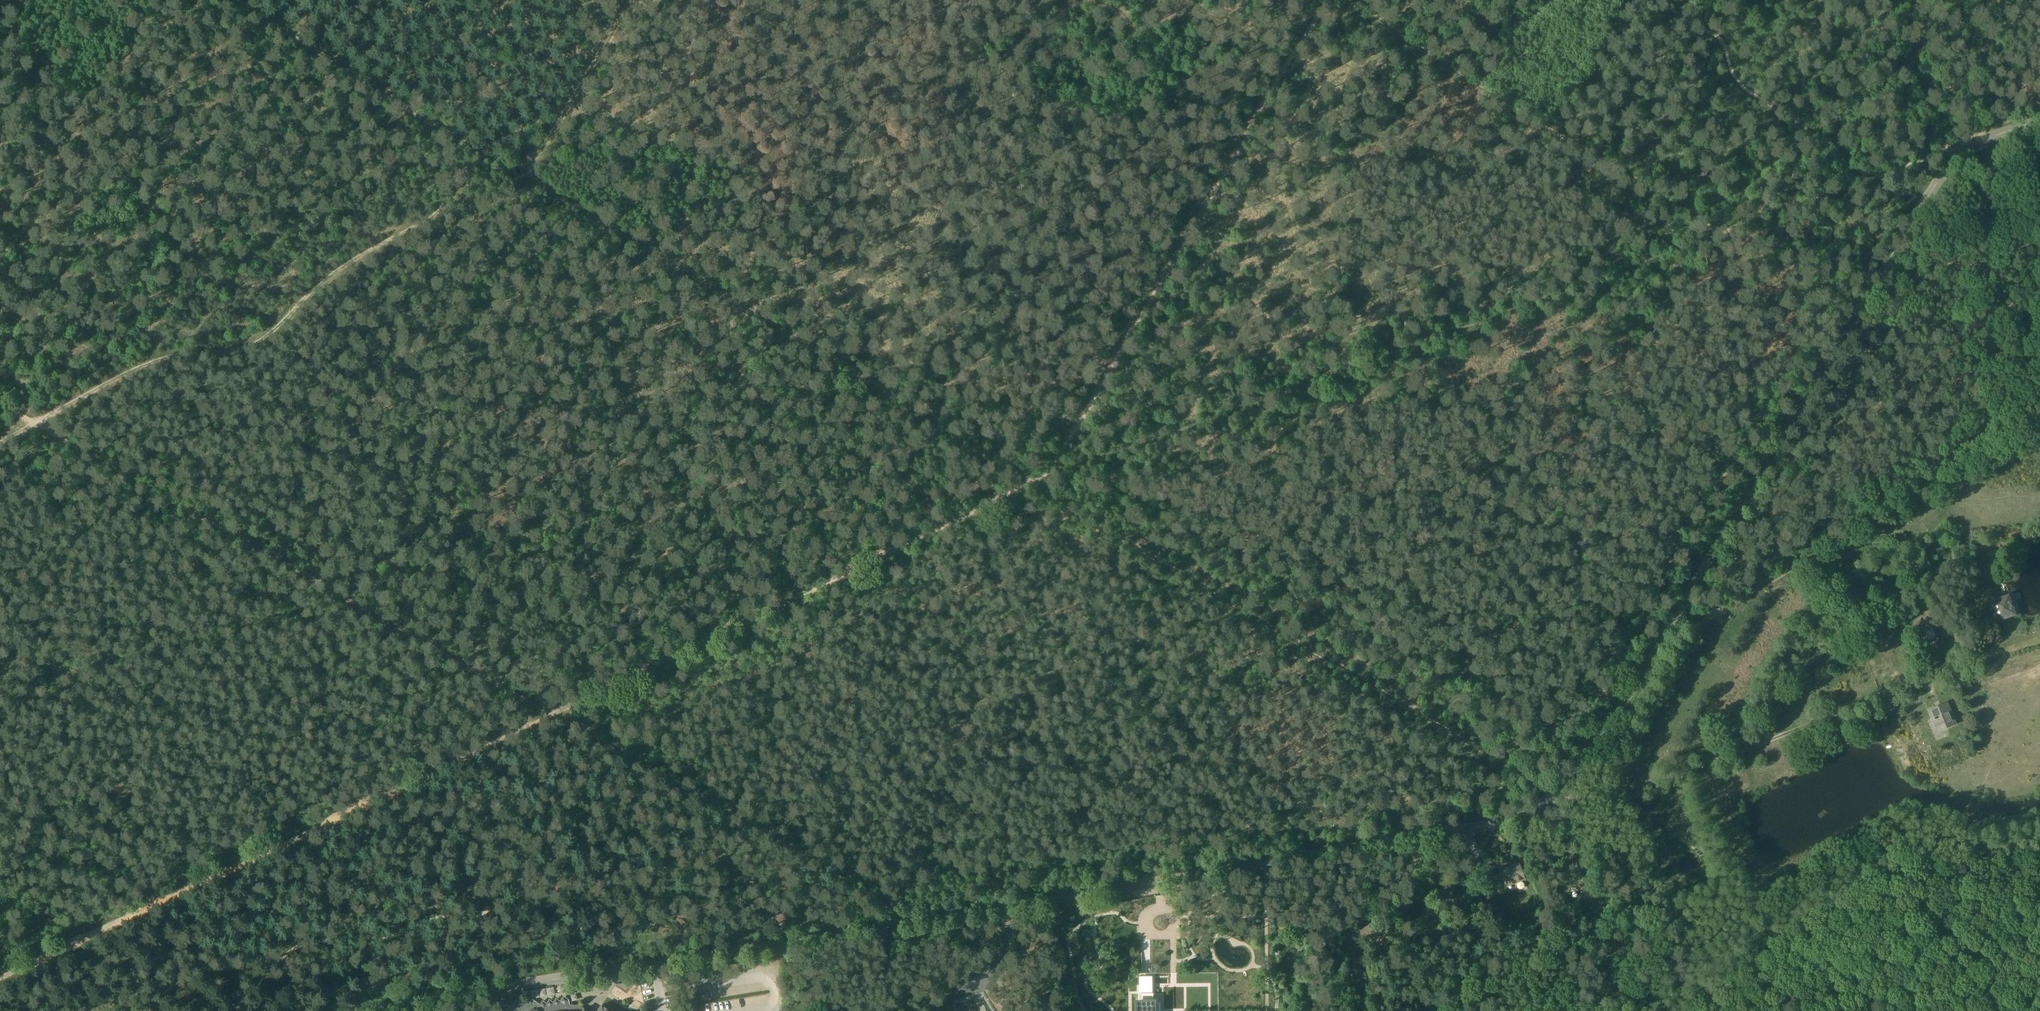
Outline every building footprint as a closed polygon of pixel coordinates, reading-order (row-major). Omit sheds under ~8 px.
[(2006,595),(1990,600),(1998,622),(2014,617),(2006,595)] [(1932,625),(1917,633),(1924,647),(1939,639),(1932,625)] [(1947,728),(1956,724),(1948,701),(1928,709),(1931,717),(1936,728),(1937,732),(1946,729),(1947,728)] [(1522,869),(1519,863),(1503,870),(1508,883),(1515,880),(1516,883),(1526,879),(1522,869)] [(1478,877),(1486,900),(1494,897),(1486,875),(1478,877)] [(1360,929),(1361,941),(1382,939),(1381,927),(1360,929)] [(1151,977),(1142,977),(1140,977),(1140,994),(1140,1002),(1138,1002),(1138,1010),(1155,1010),(1155,1003),(1155,1002),(1153,1002),(1153,994),(1153,977),(1151,977)] [(1444,996),(1443,1005),(1453,1006),(1454,998),(1444,996)] [(581,1006),(581,1005),(572,1005),(572,1004),(569,1005),(568,1000),(566,998),(562,999),(560,1002),(556,999),(553,1003),(549,1000),(546,1004),(542,1001),(540,1005),(533,1000),(531,1001),(531,999),(507,1002),(501,1010),(587,1010),(581,1006)]
